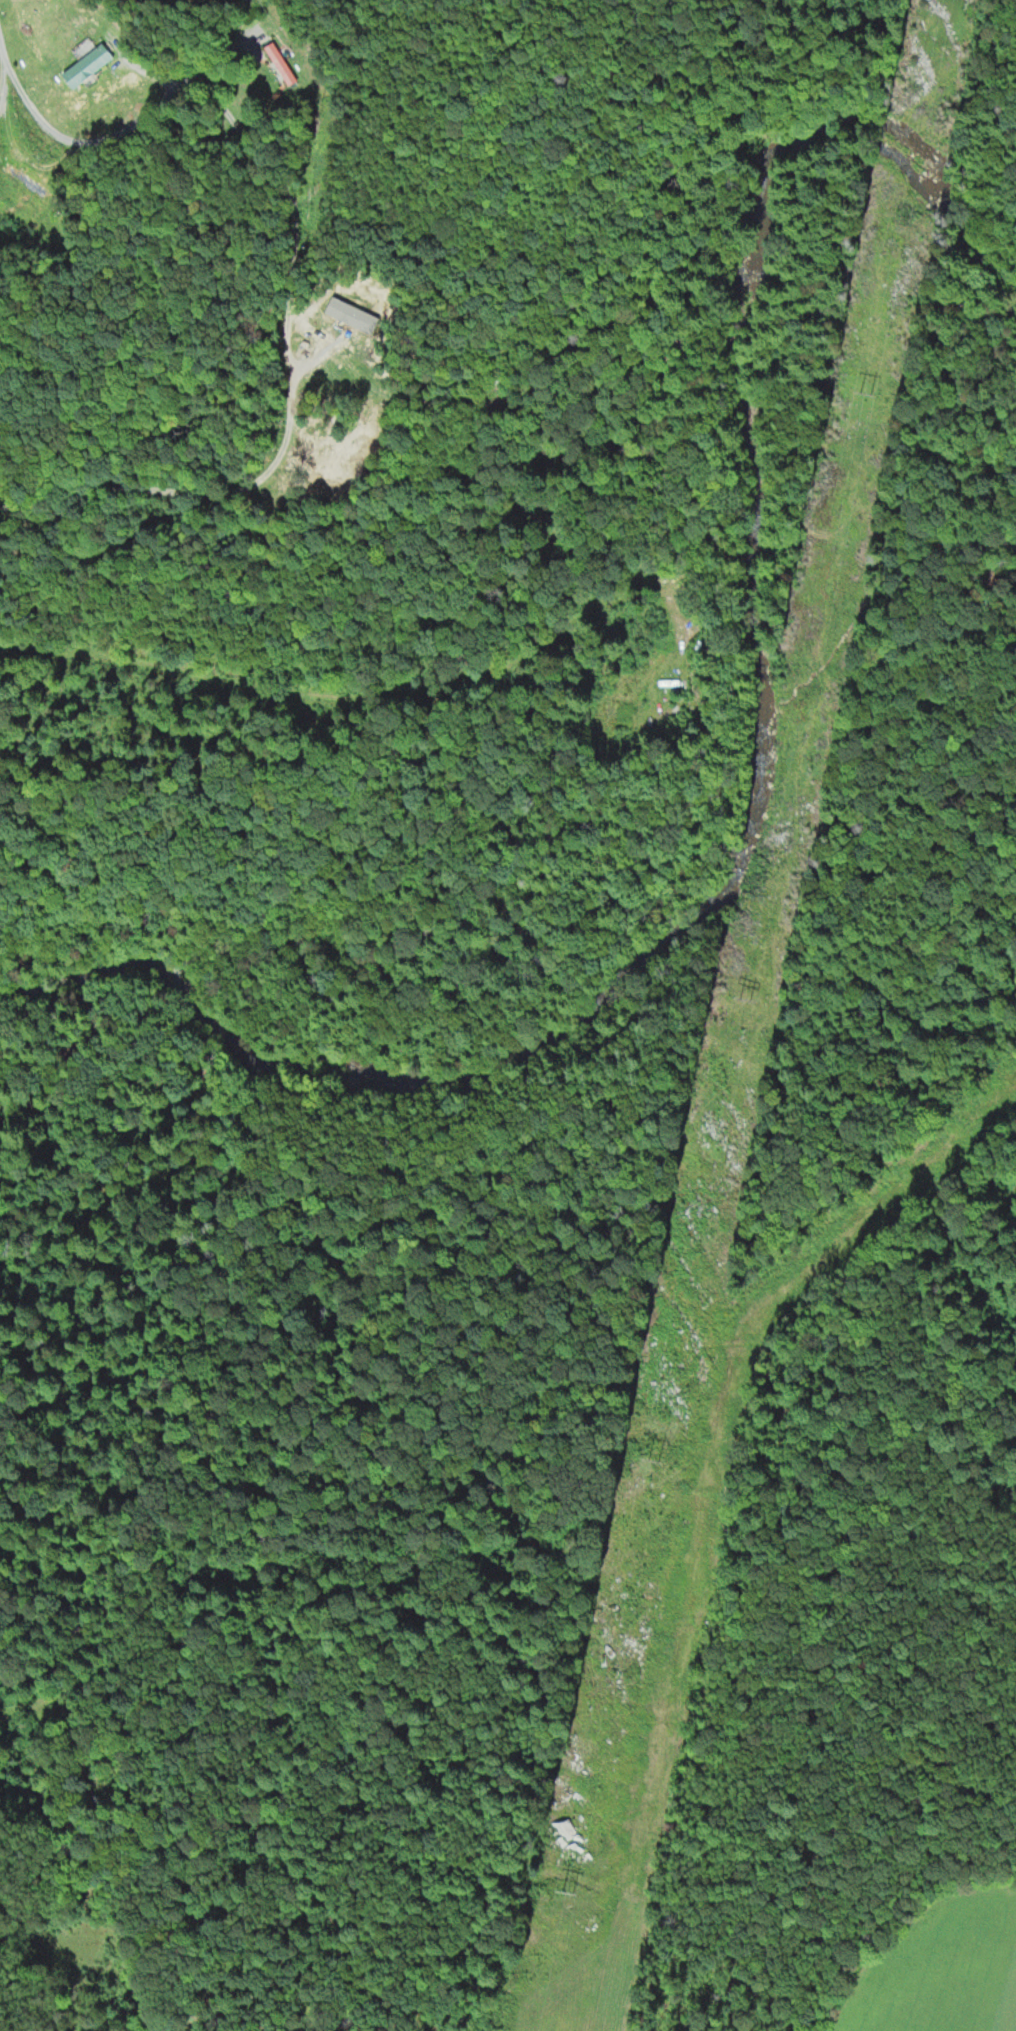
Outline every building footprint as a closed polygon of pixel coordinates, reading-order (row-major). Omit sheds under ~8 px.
[(297,79),(271,41),(261,48),(287,86),(297,79)] [(111,61),(101,44),(57,69),(67,87),(111,61)]
